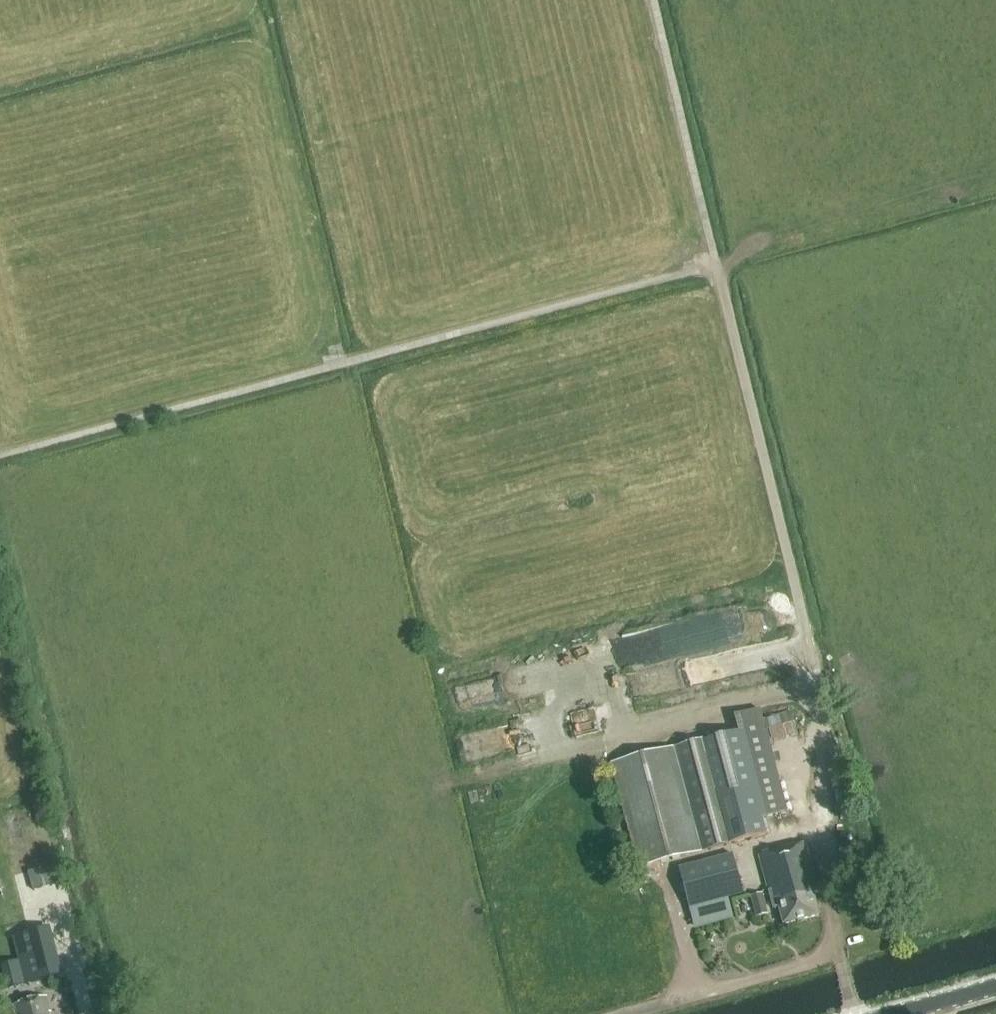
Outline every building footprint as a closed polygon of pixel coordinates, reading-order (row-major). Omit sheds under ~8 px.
[(516,674),(458,682),(461,703),(519,695),(516,674)] [(703,740),(610,764),(638,869),(703,852),(703,850),(771,833),(766,816),(787,811),(760,709),(735,716),(739,732),(703,741),(703,740)] [(767,717),(771,738),(793,733),(789,712),(767,717)] [(774,908),(779,907),(783,924),(819,915),(814,893),(820,892),(807,844),(759,855),(774,908)] [(732,854),(679,868),(689,907),(742,893),(732,854)] [(750,896),(756,917),(768,914),(762,893),(750,896)] [(45,928),(13,936),(25,984),(57,977),(45,928)] [(45,998),(14,1006),(16,1013),(50,1013),(45,998)]
